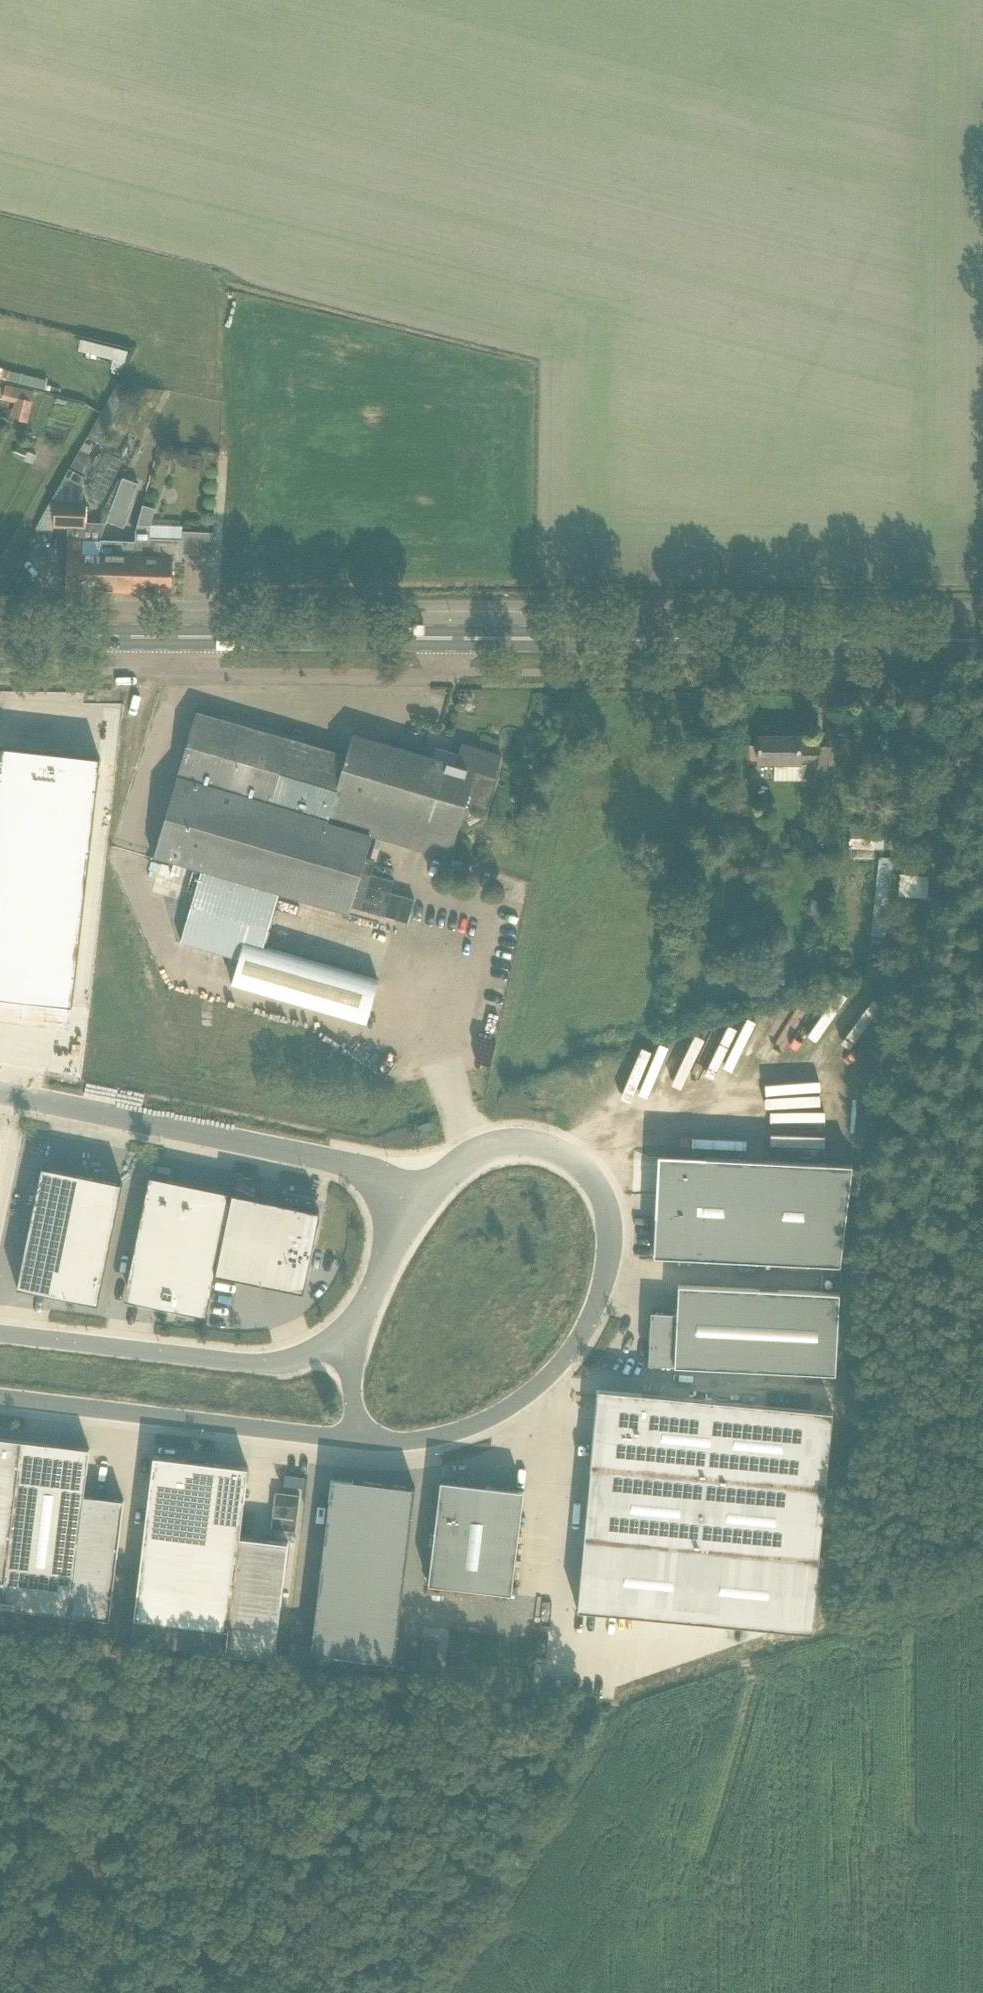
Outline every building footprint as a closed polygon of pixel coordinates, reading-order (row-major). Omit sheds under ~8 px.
[(29,418),(29,391),(10,390),(9,418),(29,418)] [(79,451),(70,467),(80,473),(89,457),(79,451)] [(183,453),(182,465),(198,467),(199,455),(183,453)] [(108,514),(122,519),(134,487),(120,481),(108,514)] [(54,503),(53,528),(85,529),(86,504),(54,503)] [(136,544),(136,545),(135,592),(171,593),(172,561),(181,561),(182,540),(150,538),(150,525),(155,508),(142,505),(135,531),(134,543),(136,544)] [(65,589),(99,591),(100,556),(100,542),(99,542),(99,541),(68,540),(67,553),(65,589)] [(100,542),(100,556),(99,591),(135,592),(136,545),(136,544),(134,543),(100,542)] [(190,732),(154,856),(203,871),(181,942),(239,959),(231,984),(366,1023),(378,981),(264,947),(279,895),(349,915),(351,907),(407,923),(415,900),(391,893),(394,882),(371,875),(374,861),(365,859),(373,834),(451,858),(467,805),(487,811),(494,790),(499,771),(497,770),(501,756),(461,744),(458,755),(435,748),(432,758),(352,734),(346,756),(196,713),(190,732)] [(808,764),(804,777),(822,782),(831,748),(813,743),(813,745),(800,745),(800,736),(758,735),(758,764),(808,764)] [(0,797),(0,1018),(76,1026),(103,777),(3,766),(0,797)] [(888,889),(891,859),(879,858),(875,906),(887,907),(888,889)] [(867,971),(880,973),(883,945),(870,944),(867,971)] [(82,1076),(85,1051),(75,1050),(72,1075),(82,1076)] [(655,1216),(653,1257),(839,1266),(851,1165),(706,1158),(706,1157),(658,1155),(656,1195),(655,1216)] [(123,1184),(41,1167),(16,1288),(97,1305),(123,1184)] [(140,1259),(132,1301),(206,1317),(214,1274),(231,1194),(149,1177),(132,1257),(140,1259)] [(231,1194),(214,1274),(281,1288),(284,1272),(306,1277),(307,1272),(319,1212),(231,1194)] [(678,1285),(677,1313),(650,1312),(648,1365),(835,1374),(839,1293),(678,1285)] [(598,1390),(577,1610),(812,1632),(832,1412),(598,1390)] [(68,1612),(107,1617),(122,1497),(82,1492),(87,1445),(20,1437),(0,1435),(0,1604),(68,1612)] [(153,1456),(133,1619),(227,1631),(224,1654),(274,1660),(288,1543),(240,1537),(248,1468),(153,1456)] [(331,1478),(310,1652),(394,1662),(415,1488),(331,1478)] [(440,1481),(428,1584),(511,1594),(511,1593),(523,1491),(440,1481)] [(424,1637),(419,1673),(434,1675),(438,1639),(424,1637)]
